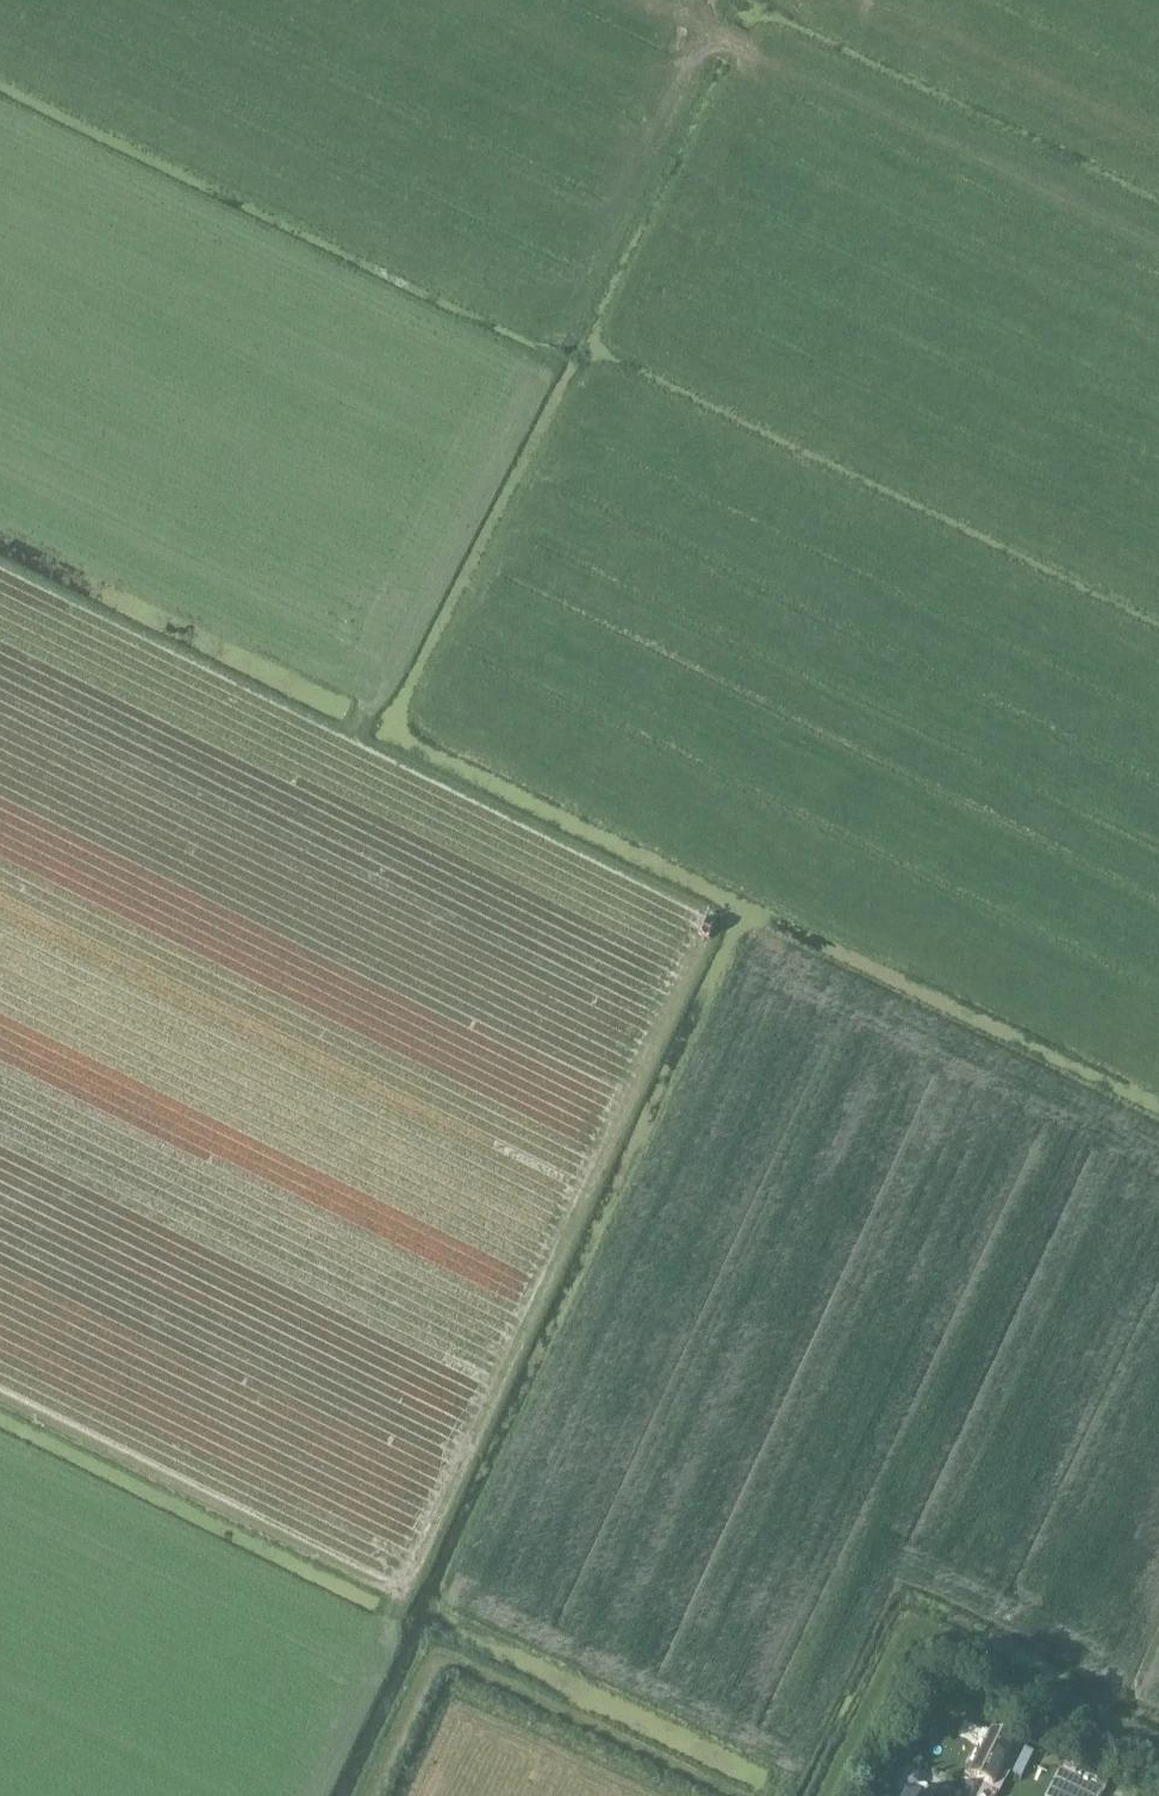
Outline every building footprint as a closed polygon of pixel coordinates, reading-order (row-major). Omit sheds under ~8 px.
[(970,1774),(991,1784),(1012,1742),(991,1731),(970,1774)]
